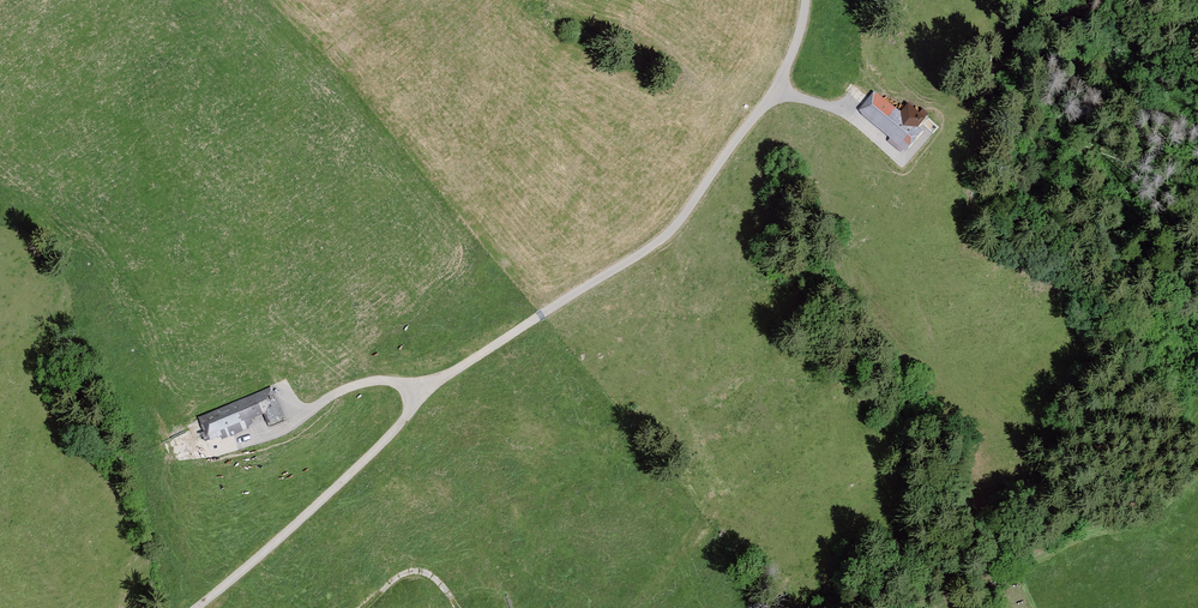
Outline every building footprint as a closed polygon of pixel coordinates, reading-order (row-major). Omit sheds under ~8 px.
[(901,114),(873,92),(857,113),(890,140),(888,143),(904,156),(923,132),(919,129),(928,118),(910,103),(901,114)] [(285,420),(271,388),(198,421),(208,444),(221,438),(223,442),(254,428),(251,422),(263,417),(268,427),(285,420)]
